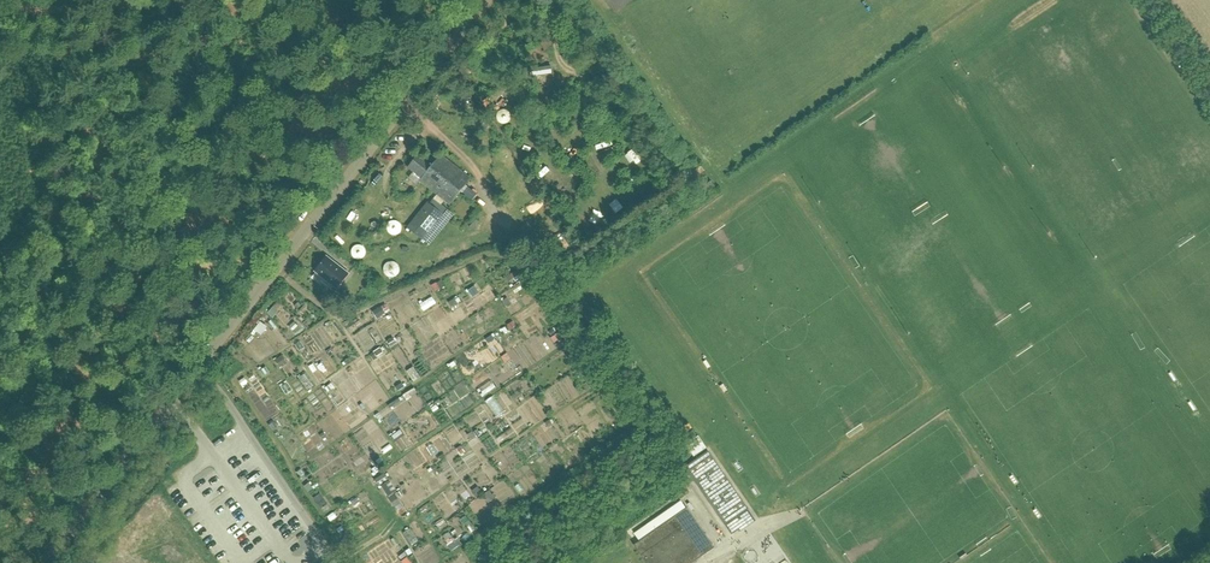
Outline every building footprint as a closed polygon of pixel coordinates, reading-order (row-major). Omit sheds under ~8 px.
[(432,166),(418,154),(408,168),(422,179),(420,181),(450,205),(471,179),(441,155),(432,166)] [(696,184),(708,176),(702,166),(689,174),(696,184)] [(703,194),(715,186),(711,181),(700,189),(703,194)] [(357,193),(363,203),(372,198),(366,188),(357,193)] [(422,214),(435,224),(442,215),(429,204),(422,214)] [(315,271),(338,289),(349,274),(326,256),(315,271)] [(511,266),(505,270),(510,279),(516,275),(511,266)] [(474,286),(468,290),(472,295),(477,291),(474,286)] [(299,301),(294,306),(297,309),(302,304),(299,301)] [(273,306),(266,313),(271,317),(277,310),(273,306)] [(439,370),(453,364),(451,358),(436,364),(439,370)] [(410,364),(403,368),(410,379),(417,375),(410,364)] [(303,387),(309,383),(301,370),(295,374),(303,387)] [(472,385),(477,393),(492,384),(487,376),(472,385)] [(243,377),(238,381),(241,386),(246,382),(243,377)] [(298,395),(304,405),(310,401),(305,391),(298,395)] [(479,400),(491,415),(500,407),(488,392),(479,400)] [(385,407),(399,400),(396,395),(382,402),(385,407)] [(682,440),(693,431),(689,426),(678,435),(682,440)] [(681,441),(689,453),(703,444),(694,432),(681,441)] [(465,438),(468,445),(476,441),(473,434),(465,438)] [(732,535),(755,520),(708,451),(684,468),(732,535)] [(388,496),(397,490),(391,480),(382,486),(388,496)] [(636,545),(648,562),(691,562),(701,556),(713,548),(687,510),(686,509),(635,545),(636,545)] [(406,525),(396,531),(403,544),(414,538),(406,525)]
